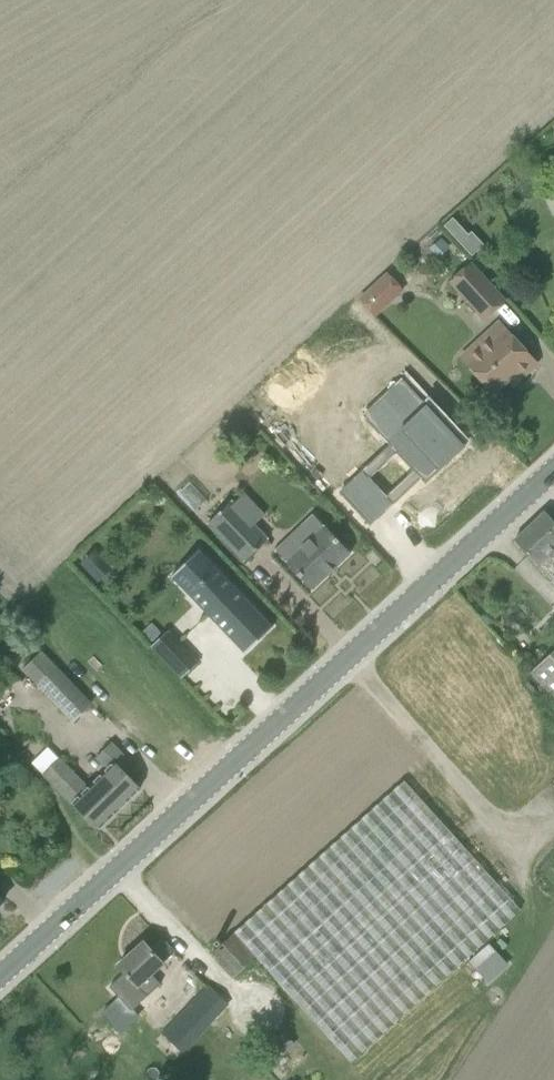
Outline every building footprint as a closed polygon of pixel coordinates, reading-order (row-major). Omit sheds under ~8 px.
[(444,226),(472,257),(484,245),(472,232),(469,235),(453,218),(444,226)] [(449,249),(440,240),(429,250),(438,260),(449,249)] [(451,281),(485,318),(504,301),(470,263),(451,281)] [(395,282),(387,273),(359,299),(376,317),(391,303),(382,294),(395,282)] [(492,344),(469,365),(494,393),(514,376),(518,380),(537,364),(500,323),(485,336),(492,344)] [(408,382),(390,398),(399,408),(375,430),(422,481),(435,469),(440,474),(468,447),(408,382)] [(340,491),(371,525),(394,504),(362,470),(340,491)] [(244,563),(268,540),(232,501),(207,523),(244,563)] [(544,512),(531,524),(545,538),(548,534),(553,540),(553,523),(544,512)] [(298,529),(309,540),(286,562),(313,590),(351,554),(314,514),(298,529)] [(531,524),(515,540),(553,581),(553,559),(549,554),(553,550),(553,540),(548,534),(545,538),(531,524)] [(200,550),(172,576),(245,654),(273,627),(200,550)] [(168,631),(151,647),(169,666),(186,649),(168,631)] [(553,697),(553,651),(531,672),(553,697)] [(74,721),(91,704),(41,652),(24,669),(74,721)] [(106,769),(89,785),(61,757),(43,774),(98,830),(141,788),(134,781),(141,773),(111,743),(96,757),(106,769)] [(405,781),(213,952),(235,977),(255,958),(350,1062),(520,910),(405,781)] [(164,964),(144,942),(119,965),(126,973),(110,987),(122,1001),(138,987),(147,996),(160,985),(151,975),(164,964)] [(470,962),(488,983),(509,965),(489,944),(470,962)] [(229,1006),(206,984),(161,1031),(184,1054),(229,1006)] [(264,1051),(274,1063),(295,1045),(284,1033),(264,1051)]
